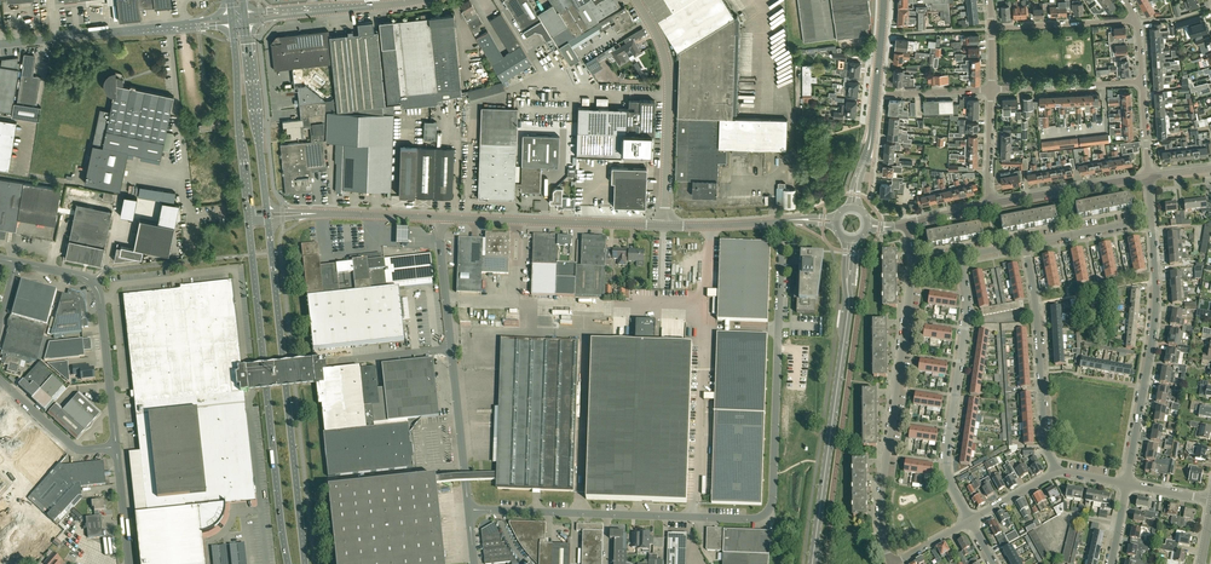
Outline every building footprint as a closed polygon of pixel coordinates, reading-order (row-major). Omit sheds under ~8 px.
[(119,20),(141,18),(140,9),(155,7),(154,0),(117,0),(119,20)] [(464,10),(461,12),(474,33),(481,30),(479,26),(480,26),(479,24),(482,23),(476,13),(473,6),(470,0),(467,0),(460,4),(464,10)] [(537,14),(529,0),(503,0),(526,36),(534,31),(541,32),(542,34),(547,30),(537,14)] [(572,0),(549,0),(552,4),(537,14),(547,30),(558,47),(568,41),(567,41),(574,37),(580,33),(589,28),(576,7),(572,0)] [(576,7),(589,28),(619,9),(614,0),(572,0),(576,7)] [(658,18),(659,19),(659,20),(660,21),(676,48),(678,51),(678,57),(680,57),(678,95),(678,107),(678,110),(678,116),(677,129),(676,180),(688,180),(693,180),(693,195),(717,195),(718,181),(719,162),(727,162),(727,148),(732,148),(732,153),(747,154),(747,148),(754,149),(754,151),(764,151),(764,149),(786,150),(787,119),(733,117),(736,20),(735,17),(725,0),(647,0),(658,18)] [(803,42),(866,34),(868,34),(867,27),(869,27),(869,22),(871,22),(868,0),(798,0),(803,42)] [(899,6),(908,6),(908,2),(911,2),(913,2),(913,4),(913,8),(916,8),(916,9),(918,9),(924,9),(943,9),(945,23),(951,22),(949,6),(949,2),(948,0),(899,0),(899,6)] [(1026,17),(1025,5),(1025,0),(1021,0),(1021,5),(1017,5),(1017,0),(1013,0),(1014,18),(1026,17)] [(1059,15),(1058,0),(1055,0),(1050,0),(1051,15),(1059,15)] [(1070,5),(1070,1),(1065,1),(1062,1),(1062,0),(1058,0),(1059,15),(1067,15),(1066,5),(1070,5)] [(1075,14),(1083,14),(1082,3),(1079,3),(1079,0),(1072,0),(1073,9),(1075,9),(1075,14)] [(1092,7),(1090,9),(1093,13),(1101,13),(1102,13),(1102,12),(1106,9),(1108,12),(1116,7),(1111,0),(1104,6),(1103,6),(1098,10),(1097,8),(1095,5),(1092,7)] [(1150,4),(1148,0),(1143,0),(1139,2),(1143,8),(1150,4)] [(1199,5),(1198,0),(1189,0),(1188,0),(1187,0),(1184,1),(1186,9),(1190,8),(1199,5)] [(1006,6),(1002,6),(1003,18),(1010,18),(1009,9),(1011,9),(1010,2),(1006,2),(1006,6)] [(1041,9),(1034,9),(1034,16),(1044,16),(1044,9),(1046,9),(1046,2),(1040,3),(1041,9)] [(1147,15),(1154,11),(1150,4),(1143,8),(1147,15)] [(624,6),(619,9),(589,28),(580,33),(580,34),(583,38),(584,41),(588,39),(611,24),(617,32),(634,21),(627,11),(624,6)] [(978,14),(977,6),(968,7),(968,11),(960,12),(961,16),(969,15),(978,14)] [(506,54),(517,72),(532,63),(501,12),(490,19),(509,51),(506,54)] [(393,21),(379,22),(388,103),(401,102),(402,108),(439,104),(438,100),(462,95),(454,23),(453,14),(428,17),(429,18),(427,18),(421,19),(393,22),(393,21)] [(978,21),(978,14),(969,15),(969,19),(958,21),(959,26),(962,25),(962,26),(968,26),(968,22),(978,21)] [(1208,32),(1204,20),(1195,23),(1194,18),(1175,23),(1176,29),(1187,26),(1191,37),(1208,32)] [(337,112),(394,114),(394,105),(385,106),(377,31),(374,32),(373,22),(357,23),(358,33),(329,36),(336,98),(337,109),(337,110),(337,112)] [(1168,27),(1168,30),(1159,31),(1159,28),(1161,28),(1161,24),(1154,24),(1154,28),(1151,28),(1151,33),(1152,36),(1175,34),(1174,26),(1168,27)] [(1126,35),(1126,27),(1114,28),(1115,31),(1110,32),(1110,36),(1109,36),(1109,41),(1119,40),(1118,36),(1126,35)] [(332,63),(328,30),(281,36),(281,38),(279,38),(277,41),(273,41),(274,43),(271,44),(274,70),(295,68),(301,67),(302,67),(332,63)] [(517,72),(506,54),(501,57),(487,31),(476,37),(491,63),(502,81),(517,72)] [(641,52),(634,40),(639,37),(636,32),(624,39),(626,43),(621,46),(623,50),(623,51),(624,52),(625,51),(629,57),(634,54),(635,56),(641,52)] [(580,34),(575,37),(580,45),(585,42),(583,39),(583,38),(580,34)] [(969,35),(969,36),(965,36),(965,34),(960,35),(961,42),(953,42),(953,46),(961,46),(961,43),(979,42),(979,35),(969,35)] [(1164,42),(1164,38),(1175,37),(1175,34),(1152,36),(1152,38),(1151,38),(1152,43),(1164,42)] [(907,49),(913,50),(914,45),(908,44),(909,40),(896,39),(895,48),(907,50),(907,49)] [(930,53),(935,54),(936,46),(936,41),(936,40),(929,40),(928,47),(931,47),(930,53)] [(1128,52),(1127,44),(1119,44),(1119,40),(1109,41),(1110,46),(1111,46),(1111,50),(1116,49),(1116,53),(1128,52)] [(1207,44),(1203,46),(1205,52),(1209,51),(1208,49),(1210,48),(1210,40),(1206,41),(1207,44)] [(558,47),(559,47),(570,65),(579,59),(568,41),(558,47)] [(1164,46),(1164,42),(1152,43),(1152,48),(1152,47),(1153,50),(1169,49),(1169,46),(1164,46)] [(629,57),(625,51),(624,52),(623,51),(623,50),(621,46),(616,49),(613,45),(605,50),(608,55),(607,55),(608,58),(613,54),(619,65),(626,61),(625,60),(630,58),(629,57)] [(1169,49),(1153,50),(1153,53),(1152,53),(1153,58),(1165,57),(1164,53),(1169,52),(1169,49)] [(592,72),(602,66),(599,60),(607,55),(608,55),(605,50),(586,62),(586,63),(592,72)] [(468,60),(475,59),(475,62),(482,61),(481,52),(467,53),(468,60)] [(895,52),(894,62),(896,63),(896,64),(902,65),(902,61),(903,61),(904,59),(902,59),(902,58),(925,60),(925,55),(928,56),(930,53),(925,53),(916,52),(915,57),(910,56),(910,53),(895,52)] [(1203,55),(1204,56),(1201,57),(1200,53),(1192,56),(1193,62),(1204,58),(1204,59),(1205,60),(1208,59),(1209,64),(1210,64),(1210,53),(1203,55)] [(33,71),(35,56),(25,55),(17,103),(14,103),(12,116),(39,120),(41,107),(36,106),(41,77),(31,75),(32,71),(33,71)] [(1128,64),(1128,60),(1126,60),(1125,55),(1112,56),(1112,60),(1113,61),(1115,61),(1115,65),(1112,65),(1112,68),(1128,67),(1128,65),(1128,64)] [(20,62),(18,62),(18,57),(2,59),(1,66),(0,66),(0,110),(12,112),(20,62)] [(1165,57),(1153,58),(1153,62),(1154,65),(1170,64),(1170,61),(1170,60),(1165,61),(1165,57)] [(860,70),(860,62),(846,61),(845,68),(860,70)] [(1154,68),(1153,68),(1154,73),(1162,72),(1166,72),(1166,68),(1174,67),(1174,70),(1180,69),(1179,63),(1175,64),(1170,64),(1154,65),(1154,68)] [(813,66),(801,65),(801,75),(810,75),(810,72),(813,72),(813,66)] [(282,154),(280,154),(280,157),(282,157),(283,172),(282,172),(282,175),(284,175),(286,194),(312,191),(311,183),(310,183),(310,177),(311,177),(313,177),(312,171),(327,170),(323,140),(324,140),(324,111),(326,110),(337,109),(336,98),(326,104),(325,104),(325,102),(324,102),(306,86),(302,86),(301,85),(304,85),(304,80),(301,80),(300,78),(303,78),(301,67),(295,68),(295,69),(292,69),(295,90),(298,90),(302,119),(293,120),(283,121),(283,127),(288,127),(288,133),(291,133),(291,139),(302,138),(301,132),(300,132),(300,128),(303,127),(303,128),(310,127),(312,141),(280,145),(282,154)] [(1129,75),(1129,70),(1128,70),(1128,67),(1112,68),(1112,69),(1112,71),(1117,71),(1117,76),(1129,75)] [(859,77),(860,70),(845,68),(842,68),(841,76),(859,77)] [(910,75),(903,74),(903,70),(895,69),(894,74),(895,74),(894,77),(910,78),(910,75)] [(1109,73),(1109,72),(1112,71),(1112,69),(1100,70),(1096,70),(1097,77),(1101,76),(1101,74),(1109,73)] [(108,93),(109,94),(110,95),(111,95),(112,95),(113,96),(112,100),(110,111),(105,110),(100,109),(95,133),(84,183),(120,190),(128,152),(160,159),(171,110),(174,96),(135,88),(135,86),(130,85),(130,87),(123,85),(123,84),(123,83),(123,82),(123,81),(122,80),(122,79),(121,78),(120,78),(123,74),(121,74),(120,73),(119,72),(118,72),(116,72),(114,72),(112,72),(110,73),(109,73),(108,74),(107,75),(106,76),(105,77),(104,78),(104,80),(104,81),(103,84),(104,86),(104,88),(105,90),(106,91),(107,92),(108,93)] [(810,75),(801,75),(802,85),(810,85),(810,83),(815,83),(816,77),(810,77),(810,75)] [(944,75),(935,75),(936,84),(944,84),(944,75)] [(981,78),(980,78),(979,78),(979,75),(967,75),(963,75),(963,78),(963,79),(972,79),(972,85),(979,85),(979,82),(980,82),(981,82),(981,81),(981,79),(981,78)] [(902,85),(902,81),(910,82),(910,78),(894,77),(894,80),(893,85),(902,85)] [(1190,87),(1189,83),(1188,78),(1183,78),(1182,78),(1182,88),(1190,87)] [(1163,87),(1163,84),(1163,83),(1169,83),(1169,82),(1171,82),(1171,79),(1155,80),(1155,83),(1155,88),(1163,87)] [(858,90),(858,82),(844,81),(844,86),(842,85),(841,88),(858,90)] [(1193,82),(1189,83),(1190,87),(1191,92),(1202,89),(1209,87),(1208,83),(1207,82),(1201,84),(1194,86),(1193,82)] [(810,85),(802,85),(802,95),(803,95),(810,95),(810,85)] [(857,97),(858,90),(841,88),(840,88),(839,91),(843,91),(843,94),(848,95),(848,96),(857,97)] [(479,92),(469,91),(469,100),(478,100),(479,92)] [(1176,99),(1176,96),(1168,96),(1167,91),(1163,91),(1163,92),(1155,92),(1155,97),(1156,97),(1156,100),(1176,99)] [(1130,100),(1130,98),(1131,98),(1130,93),(1122,93),(1123,97),(1122,97),(1118,98),(1114,99),(1114,98),(1108,98),(1109,102),(1121,101),(1130,100)] [(1100,106),(1099,94),(1095,94),(1095,95),(1092,95),(1092,103),(1093,115),(1096,115),(1095,111),(1096,111),(1096,107),(1100,106)] [(803,95),(803,99),(804,99),(804,103),(809,103),(809,99),(812,99),(812,95),(810,95),(803,95)] [(1075,113),(1078,113),(1078,104),(1077,96),(1074,96),(1074,95),(1069,96),(1070,104),(1070,108),(1070,111),(1075,111),(1075,113)] [(1092,103),(1092,95),(1089,95),(1085,95),(1085,103),(1085,107),(1085,108),(1090,108),(1090,112),(1090,115),(1093,115),(1092,103)] [(1062,105),(1062,97),(1059,97),(1059,96),(1055,97),(1055,105),(1058,105),(1059,114),(1063,114),(1062,105)] [(1070,104),(1069,96),(1065,96),(1065,97),(1062,97),(1062,105),(1063,114),(1064,126),(1067,126),(1066,113),(1070,113),(1070,111),(1070,108),(1070,104)] [(1048,105),(1047,98),(1044,98),(1044,97),(1039,97),(1040,105),(1044,105),(1044,109),(1045,109),(1045,116),(1043,116),(1044,127),(1049,127),(1048,114),(1048,106),(1048,105)] [(582,131),(622,132),(653,134),(654,100),(628,99),(628,106),(634,107),(634,109),(626,108),(607,108),(607,99),(596,98),(596,107),(578,107),(577,131),(582,131)] [(1023,98),(1024,117),(1028,117),(1028,109),(1033,108),(1032,98),(1023,98)] [(978,108),(979,99),(969,99),(969,108),(978,108)] [(1010,112),(1010,99),(1002,99),(1003,116),(1011,115),(1011,112),(1010,112)] [(1165,107),(1165,103),(1168,103),(1168,102),(1176,101),(1176,99),(1156,100),(1156,103),(1156,108),(1164,107),(1165,107)] [(904,101),(903,101),(890,100),(888,113),(898,114),(909,115),(909,112),(907,110),(903,110),(904,101)] [(950,115),(953,116),(953,113),(958,113),(958,104),(953,104),(953,100),(923,101),(924,114),(950,114),(950,115)] [(1131,108),(1131,103),(1130,100),(1121,101),(1109,102),(1109,105),(1114,105),(1114,104),(1119,104),(1119,105),(1123,104),(1123,105),(1123,108),(1131,108)] [(847,104),(840,103),(839,107),(856,109),(857,102),(847,101),(847,104)] [(517,108),(481,107),(478,198),(514,199),(517,108)] [(846,115),(855,116),(856,109),(839,107),(839,111),(834,111),(833,118),(843,119),(844,114),(846,114),(846,115)] [(978,108),(969,108),(965,108),(965,116),(978,117),(978,108)] [(1131,115),(1131,113),(1132,112),(1131,108),(1123,108),(1124,112),(1123,112),(1119,112),(1119,113),(1115,113),(1115,116),(1115,117),(1131,115)] [(1197,112),(1195,113),(1197,119),(1198,119),(1198,120),(1202,119),(1201,115),(1205,114),(1204,110),(1197,112)] [(394,114),(337,112),(327,112),(326,141),(338,142),(337,153),(339,153),(339,158),(340,158),(340,167),(337,167),(336,191),(347,192),(347,188),(391,190),(394,114)] [(1169,122),(1169,121),(1168,117),(1177,117),(1176,113),(1174,114),(1157,115),(1157,118),(1157,122),(1169,122)] [(890,116),(889,124),(899,125),(904,125),(904,122),(899,122),(899,118),(908,119),(909,115),(898,114),(897,117),(890,116)] [(1132,123),(1132,118),(1131,115),(1115,117),(1115,116),(1110,117),(1110,120),(1120,119),(1120,120),(1123,120),(1123,123),(1132,123)] [(959,125),(964,125),(963,133),(968,133),(968,130),(978,131),(978,130),(979,130),(979,129),(980,127),(979,126),(978,126),(978,123),(966,122),(966,119),(959,119),(959,125)] [(9,171),(17,122),(0,120),(0,169),(9,171)] [(1179,128),(1179,125),(1174,126),(1174,121),(1169,121),(1169,122),(1157,122),(1157,127),(1158,127),(1158,130),(1179,128)] [(436,122),(424,122),(424,139),(436,140),(436,122)] [(1132,130),(1132,127),(1133,127),(1132,123),(1123,123),(1124,127),(1120,127),(1121,128),(1116,128),(1109,129),(1110,132),(1116,131),(1132,130)] [(902,132),(906,133),(907,133),(907,131),(907,130),(903,130),(903,129),(898,128),(899,125),(889,124),(889,131),(898,132),(902,132)] [(1167,136),(1167,133),(1170,133),(1170,132),(1179,131),(1179,128),(1158,130),(1158,133),(1157,133),(1157,134),(1157,138),(1158,139),(1163,138),(1163,137),(1166,137),(1166,136),(1167,136)] [(1133,138),(1133,133),(1132,130),(1116,131),(1110,132),(1110,135),(1116,134),(1116,135),(1121,135),(1121,139),(1125,138),(1125,141),(1131,140),(1131,138),(1133,138)] [(621,157),(621,153),(622,132),(582,131),(577,131),(576,156),(621,157)] [(898,132),(889,131),(888,138),(897,139),(898,136),(901,137),(902,132),(898,132)] [(653,134),(622,132),(621,153),(650,154),(651,134),(653,134)] [(1208,151),(1210,151),(1210,143),(1210,142),(1202,143),(1201,132),(1198,133),(1199,139),(1200,147),(1200,155),(1203,155),(1208,155),(1208,151)] [(520,191),(540,192),(541,166),(558,166),(559,136),(522,134),(520,191)] [(1193,156),(1192,148),(1192,144),(1187,145),(1186,136),(1183,136),(1183,138),(1184,137),(1185,149),(1186,157),(1188,156),(1189,157),(1193,156)] [(1186,157),(1185,149),(1184,137),(1183,138),(1180,138),(1181,146),(1180,146),(1181,149),(1178,150),(1177,150),(1178,158),(1183,158),(1183,157),(1186,157)] [(1200,155),(1200,147),(1199,139),(1195,139),(1196,148),(1192,148),(1193,156),(1198,156),(1198,155),(1200,155)] [(1171,158),(1169,140),(1162,141),(1162,145),(1165,145),(1166,151),(1163,151),(1163,150),(1159,151),(1159,157),(1162,157),(1162,160),(1163,161),(1168,160),(1168,159),(1171,158)] [(1178,158),(1177,150),(1178,150),(1177,146),(1173,146),(1172,140),(1169,140),(1171,158),(1174,158),(1174,159),(1178,158)] [(900,145),(898,143),(895,143),(895,142),(885,142),(884,151),(894,152),(894,148),(900,149),(900,145)] [(1132,164),(1131,159),(1135,158),(1133,151),(1127,153),(1126,148),(1132,147),(1132,142),(1120,143),(1123,157),(1125,165),(1127,165),(1132,164)] [(1115,167),(1117,166),(1116,158),(1114,151),(1115,151),(1113,144),(1110,145),(1112,155),(1111,156),(1112,159),(1109,160),(1110,168),(1115,167)] [(415,196),(417,147),(400,146),(399,195),(415,196)] [(454,148),(417,147),(415,196),(452,197),(454,148)] [(1123,157),(1120,158),(1119,154),(1118,154),(1118,150),(1115,151),(1114,151),(1116,158),(1117,166),(1120,166),(1125,165),(1123,157)] [(894,156),(894,152),(884,151),(884,160),(897,161),(898,161),(899,161),(899,157),(894,156)] [(1103,169),(1101,161),(1100,152),(1096,153),(1097,158),(1093,158),(1094,162),(1095,170),(1100,170),(1100,169),(1103,169)] [(1110,168),(1109,160),(1105,160),(1104,156),(1103,157),(1103,152),(1100,152),(1101,161),(1103,169),(1105,168),(1105,169),(1110,168)] [(1080,165),(1079,165),(1081,173),(1085,172),(1086,172),(1088,171),(1085,155),(1082,156),(1083,162),(1080,162),(1080,165)] [(1095,170),(1094,162),(1090,163),(1090,159),(1089,159),(1088,155),(1085,155),(1088,171),(1091,171),(1095,170)] [(1043,179),(1041,167),(1038,167),(1036,156),(1032,157),(1034,164),(1033,164),(1036,180),(1039,180),(1043,179)] [(1058,177),(1056,164),(1052,165),(1050,156),(1047,156),(1048,160),(1049,170),(1051,178),(1054,177),(1054,178),(1058,177)] [(1066,175),(1063,159),(1060,160),(1060,164),(1056,164),(1058,177),(1063,176),(1066,175)] [(1068,175),(1073,174),(1071,162),(1070,162),(1067,162),(1066,159),(1063,159),(1066,175),(1068,175)] [(1048,178),(1051,178),(1049,170),(1048,160),(1045,160),(1046,165),(1042,166),(1042,167),(1041,167),(1043,179),(1048,179),(1048,178)] [(1036,180),(1033,164),(1030,165),(1032,172),(1028,173),(1028,174),(1027,174),(1029,182),(1033,181),(1036,180)] [(883,174),(892,175),(893,171),(901,172),(901,168),(893,167),(893,165),(889,165),(889,167),(884,166),(884,169),(882,170),(882,173),(883,173),(883,174)] [(611,167),(611,182),(614,182),(613,206),(645,207),(646,175),(646,168),(611,167)] [(1020,170),(1014,171),(1014,172),(1009,173),(1010,175),(1011,185),(1020,183),(1019,177),(1021,177),(1020,170)] [(952,198),(950,190),(947,190),(946,190),(944,182),(945,182),(944,177),(943,177),(942,172),(939,171),(941,178),(940,178),(941,183),(945,199),(948,198),(948,199),(949,200),(951,199),(952,198)] [(959,196),(957,188),(954,172),(951,172),(954,185),(950,185),(950,190),(952,198),(956,197),(956,196),(959,196)] [(967,194),(965,186),(961,187),(961,183),(959,183),(957,172),(954,172),(957,188),(959,196),(962,195),(967,194)] [(974,193),(973,190),(977,189),(976,184),(969,185),(967,177),(969,176),(974,176),(973,172),(968,172),(962,174),(965,186),(967,194),(969,193),(969,194),(974,193)] [(1011,185),(1010,175),(1009,173),(1001,174),(1003,186),(1011,185)] [(945,199),(941,183),(940,178),(937,179),(939,188),(935,189),(938,201),(942,200),(945,199)] [(61,189),(24,183),(24,182),(0,179),(0,238),(5,239),(7,229),(16,231),(18,219),(55,225),(57,213),(61,189)] [(899,188),(900,181),(892,180),(892,184),(890,184),(890,185),(881,184),(880,196),(890,197),(890,189),(890,187),(899,188)] [(549,198),(549,202),(555,203),(555,202),(557,202),(557,203),(557,209),(563,209),(563,207),(574,208),(575,200),(575,197),(572,197),(572,199),(570,199),(570,197),(562,197),(562,188),(561,188),(557,187),(556,187),(553,190),(552,198),(549,198)] [(777,196),(777,207),(783,207),(795,207),(795,189),(783,189),(783,191),(779,191),(779,196),(777,196)] [(935,189),(931,190),(928,191),(928,194),(930,202),(933,201),(933,202),(938,201),(935,189)] [(114,193),(104,191),(102,199),(113,201),(114,193)] [(928,194),(928,191),(925,191),(924,192),(925,195),(921,196),(921,195),(917,196),(918,203),(922,202),(923,204),(927,203),(930,202),(928,194)] [(732,209),(765,209),(765,192),(732,192),(732,209)] [(1130,195),(1112,198),(1114,210),(1133,207),(1130,195)] [(133,218),(137,199),(124,196),(120,216),(133,218)] [(1114,210),(1112,198),(1094,202),(1096,214),(1114,210)] [(1206,204),(1205,199),(1195,201),(1196,210),(1196,211),(1201,211),(1203,214),(1207,212),(1208,212),(1209,217),(1210,217),(1210,205),(1206,204)] [(1196,210),(1195,201),(1184,202),(1185,211),(1191,210),(1191,212),(1196,211),(1196,210)] [(179,205),(162,202),(158,223),(175,226),(179,205)] [(1096,214),(1094,202),(1076,205),(1078,217),(1096,214)] [(1176,203),(1170,204),(1169,202),(1165,203),(1164,204),(1164,210),(1166,210),(1166,213),(1177,212),(1176,203)] [(101,264),(109,226),(111,219),(112,211),(77,204),(72,226),(66,256),(85,260),(88,261),(101,264)] [(1055,209),(1037,213),(1039,225),(1058,221),(1055,209)] [(1171,227),(1182,226),(1181,216),(1180,211),(1178,212),(1175,212),(1176,219),(1171,220),(1171,227)] [(1181,216),(1182,226),(1191,225),(1190,221),(1185,222),(1184,211),(1180,211),(1181,216)] [(1039,225),(1037,213),(1019,216),(1021,229),(1039,225)] [(1021,229),(1019,216),(1001,220),(1003,232),(1021,229)] [(143,249),(168,255),(175,226),(158,223),(140,219),(134,248),(121,246),(120,248),(117,247),(114,260),(136,258),(136,257),(141,258),(143,249)] [(981,223),(963,227),(965,240),(983,236),(981,223)] [(965,240),(963,227),(945,230),(947,243),(965,240)] [(1177,241),(1177,233),(1180,233),(1180,229),(1172,230),(1173,233),(1168,234),(1168,241),(1177,241)] [(947,243),(945,230),(926,234),(929,247),(947,243)] [(485,239),(483,239),(482,273),(509,274),(510,234),(486,233),(485,239)] [(556,296),(558,237),(558,235),(534,235),(532,295),(556,296)] [(581,267),(577,267),(575,297),(605,298),(605,280),(606,268),(606,260),(606,249),(607,237),(582,236),(581,267)] [(575,297),(577,267),(577,264),(572,264),(572,243),(573,243),(573,237),(562,237),(558,237),(556,296),(575,297)] [(1140,244),(1140,240),(1141,240),(1141,237),(1128,240),(1129,247),(1140,244)] [(1178,249),(1178,245),(1185,244),(1185,237),(1180,238),(1180,241),(1177,241),(1168,241),(1169,249),(1178,249)] [(482,293),(482,273),(483,239),(459,238),(458,267),(457,293),(482,293)] [(770,243),(720,241),(719,291),(719,298),(718,320),(725,321),(725,333),(717,333),(712,495),(712,503),(762,505),(767,335),(729,333),(729,321),(768,322),(770,254),(770,243)] [(388,289),(384,260),(381,260),(381,253),(352,256),(352,263),(321,267),(318,243),(312,243),(302,245),(307,297),(313,350),(404,341),(402,321),(409,320),(406,300),(400,301),(399,288),(388,289)] [(1112,250),(1111,246),(1113,245),(1112,243),(1100,246),(1101,252),(1112,250)] [(1142,251),(1141,247),(1142,247),(1142,244),(1140,244),(1129,247),(1131,253),(1142,251)] [(613,259),(618,259),(618,265),(626,266),(626,259),(626,250),(614,249),(613,259)] [(1084,249),(1071,251),(1072,258),(1084,256),(1083,251),(1084,251),(1084,249)] [(1182,253),(1178,253),(1178,249),(1169,249),(1169,257),(1186,256),(1186,253),(1182,254),(1182,253)] [(629,261),(644,262),(644,251),(629,250),(629,261)] [(1113,257),(1112,252),(1114,252),(1114,250),(1112,250),(1101,252),(1102,259),(1113,257)] [(1143,258),(1142,253),(1144,253),(1143,251),(1142,251),(1131,253),(1132,260),(1143,258)] [(896,252),(884,252),(884,271),(896,271),(896,263),(897,263),(897,260),(896,260),(896,252)] [(801,265),(799,265),(798,291),(795,290),(794,300),(797,300),(797,313),(815,314),(815,302),(818,303),(824,255),(801,254),(801,265)] [(1055,261),(1054,257),(1056,257),(1055,255),(1043,257),(1044,264),(1055,261)] [(1084,258),(1085,258),(1086,258),(1085,255),(1084,256),(1072,258),(1074,264),(1085,262),(1084,258)] [(1114,263),(1114,259),(1115,259),(1115,256),(1113,257),(1102,259),(1103,265),(1114,263)] [(1186,259),(1186,256),(1169,257),(1170,265),(1182,264),(1182,259),(1186,259)] [(1144,264),(1143,260),(1145,260),(1144,257),(1143,258),(1132,260),(1133,267),(1144,264)] [(1056,268),(1055,264),(1057,263),(1057,261),(1055,261),(1044,264),(1045,270),(1056,268)] [(1086,269),(1085,265),(1087,264),(1086,262),(1085,262),(1074,264),(1075,271),(1086,269)] [(1010,274),(1019,272),(1017,265),(1014,266),(1013,263),(1002,264),(1003,265),(1004,270),(1009,269),(1010,274)] [(1116,270),(1115,266),(1117,265),(1116,263),(1114,263),(1103,265),(1105,272),(1116,270)] [(1145,271),(1145,267),(1146,266),(1146,264),(1144,264),(1133,267),(1135,274),(1145,271)] [(1058,275),(1057,270),(1058,270),(1058,268),(1056,268),(1045,270),(1047,277),(1058,275)] [(1087,276),(1086,271),(1088,271),(1088,269),(1086,269),(1075,271),(1076,278),(1087,276)] [(1117,277),(1116,272),(1118,272),(1117,270),(1116,270),(1105,272),(1106,279),(1117,277)] [(897,278),(896,271),(884,271),(884,289),(897,289),(897,282),(897,278)] [(983,279),(982,272),(973,273),(975,281),(983,279)] [(1020,279),(1019,272),(1010,274),(1011,281),(1020,279)] [(1183,277),(1183,272),(1170,273),(1171,281),(1188,279),(1187,277),(1183,277)] [(1059,281),(1058,277),(1060,277),(1059,275),(1058,275),(1047,277),(1048,284),(1059,281)] [(1089,283),(1088,278),(1089,277),(1089,275),(1087,276),(1076,278),(1078,285),(1089,283)] [(985,286),(983,279),(975,281),(976,288),(985,286)] [(1021,286),(1020,279),(1011,281),(1012,288),(1021,286)] [(1188,282),(1188,279),(1171,281),(1171,288),(1184,288),(1183,283),(1188,282)] [(44,337),(48,322),(57,290),(22,280),(2,351),(16,355),(30,359),(37,361),(44,337)] [(241,399),(244,398),(244,392),(248,392),(246,367),(238,368),(228,281),(183,286),(183,289),(126,295),(127,301),(131,343),(128,343),(147,512),(135,514),(141,563),(205,563),(201,531),(203,530),(207,529),(210,527),(214,525),(216,523),(218,519),(220,516),(221,512),(222,509),(222,506),(222,504),(221,500),(252,497),(241,399)] [(1060,288),(1059,284),(1061,283),(1060,281),(1059,281),(1048,284),(1049,291),(1060,288)] [(986,293),(985,286),(976,288),(977,295),(986,293)] [(1023,294),(1021,286),(1012,288),(1014,295),(1023,294)] [(1184,293),(1184,288),(1171,288),(1172,296),(1189,295),(1188,292),(1184,293)] [(897,296),(897,289),(884,289),(884,308),(897,308),(897,300),(897,296)] [(63,294),(51,336),(82,332),(82,328),(88,327),(86,303),(77,292),(69,290),(67,296),(63,294)] [(708,290),(707,298),(719,298),(719,291),(708,290)] [(936,305),(937,294),(933,293),(933,292),(931,291),(929,304),(936,305)] [(1140,299),(1141,292),(1132,291),(1132,298),(1140,299)] [(942,306),(944,295),(940,294),(940,293),(937,292),(937,294),(936,305),(942,306)] [(949,307),(951,296),(946,295),(947,294),(944,293),(944,295),(942,306),(949,307)] [(987,300),(986,293),(977,295),(979,302),(987,300)] [(956,306),(958,297),(953,296),(953,294),(951,294),(951,296),(949,307),(956,308),(956,307),(956,306)] [(1024,301),(1023,294),(1014,295),(1015,302),(1015,303),(1016,302),(1020,302),(1023,301),(1024,301)] [(1182,304),(1181,300),(1185,300),(1185,299),(1189,298),(1189,295),(1172,296),(1172,304),(1182,304)] [(1139,306),(1140,299),(1132,298),(1131,305),(1139,306)] [(989,307),(987,300),(979,302),(980,309),(981,309),(984,308),(988,308),(989,307)] [(1139,314),(1139,306),(1131,305),(1130,313),(1139,314)] [(1198,310),(1197,306),(1185,307),(1185,311),(1182,311),(1182,312),(1173,310),(1172,318),(1181,319),(1181,316),(1187,317),(1188,311),(1197,310),(1198,310)] [(1196,316),(1205,318),(1210,319),(1210,312),(1197,310),(1196,316)] [(1138,321),(1139,314),(1130,313),(1129,320),(1138,321)] [(1185,320),(1181,319),(1172,318),(1170,325),(1183,327),(1185,320)] [(636,320),(636,339),(655,339),(655,329),(656,329),(656,328),(655,328),(655,326),(656,326),(656,325),(655,325),(656,321),(636,320)] [(1137,328),(1138,321),(1129,320),(1129,327),(1137,328)] [(886,322),(874,322),(874,341),(887,340),(886,322)] [(931,339),(932,327),(928,327),(928,325),(926,325),(924,338),(931,339)] [(937,340),(939,328),(935,328),(935,326),(933,326),(932,327),(931,339),(937,340)] [(944,341),(946,330),(942,329),(942,327),(939,327),(939,328),(937,340),(944,341)] [(951,339),(953,330),(948,330),(948,328),(946,328),(946,330),(944,341),(951,342),(951,340),(951,339)] [(1183,339),(1184,332),(1171,329),(1170,332),(1169,332),(1168,336),(1169,337),(1170,337),(1182,339),(1183,339)] [(985,331),(981,331),(980,330),(979,338),(988,339),(989,332),(985,331)] [(1207,335),(1202,334),(1201,339),(1208,341),(1207,344),(1210,344),(1210,348),(1210,349),(1210,336),(1207,335)] [(1170,337),(1168,344),(1178,346),(1178,345),(1180,345),(1180,343),(1182,341),(1182,339),(1170,337)] [(987,346),(988,339),(979,338),(978,345),(987,346)] [(49,343),(44,361),(84,356),(84,351),(91,350),(90,339),(49,343)] [(579,341),(503,339),(499,463),(498,489),(533,490),(541,490),(574,491),(579,341)] [(887,359),(887,340),(874,341),(874,359),(887,359)] [(1135,349),(1136,342),(1127,341),(1127,349),(1135,349)] [(687,503),(692,345),(592,342),(586,499),(633,501),(642,501),(687,503)] [(986,353),(987,346),(978,345),(977,352),(986,353)] [(1167,349),(1166,356),(1176,358),(1179,359),(1180,352),(1189,354),(1190,350),(1182,349),(1177,348),(1177,351),(1167,349)] [(1210,348),(1208,355),(1203,355),(1202,360),(1210,362),(1210,349),(1210,348)] [(984,360),(986,353),(977,352),(976,359),(984,360)] [(30,359),(16,355),(15,359),(5,356),(4,355),(2,363),(9,365),(7,372),(17,375),(21,361),(29,363),(30,359)] [(1174,365),(1178,365),(1179,359),(1176,358),(1166,356),(1165,364),(1174,365)] [(1088,369),(1089,360),(1082,358),(1081,368),(1088,369)] [(439,416),(433,359),(382,364),(385,391),(378,392),(375,367),(360,368),(359,366),(337,368),(326,370),(325,359),(314,360),(312,360),(315,385),(316,384),(319,405),(322,405),(325,433),(324,433),(328,477),(413,467),(409,433),(421,418),(439,416)] [(887,377),(887,359),(874,359),(874,377),(887,377)] [(926,372),(927,361),(923,360),(923,359),(921,359),(919,371),(926,372)] [(983,367),(984,360),(976,359),(975,366),(983,367)] [(315,385),(312,360),(246,367),(248,392),(315,385)] [(932,373),(934,362),(930,361),(930,360),(928,360),(927,361),(926,372),(932,373)] [(939,374),(941,363),(937,362),(937,361),(934,360),(934,362),(932,373),(939,374)] [(1095,370),(1097,361),(1089,360),(1088,369),(1095,370)] [(1202,360),(1201,365),(1208,366),(1208,369),(1210,370),(1210,362),(1202,360)] [(947,374),(948,364),(943,363),(943,362),(941,361),(941,363),(939,374),(946,375),(947,374)] [(1102,371),(1104,362),(1097,361),(1095,370),(1102,371)] [(47,364),(67,381),(70,381),(68,368),(68,362),(47,364)] [(1109,373),(1111,364),(1104,362),(1102,371),(1109,373)] [(52,400),(64,387),(38,364),(20,384),(34,397),(33,398),(38,403),(37,404),(46,412),(54,402),(52,400)] [(1116,374),(1118,365),(1111,364),(1109,373),(1116,374)] [(1123,375),(1125,366),(1118,365),(1116,374),(1123,375)] [(81,374),(82,380),(94,378),(93,369),(82,370),(81,370),(80,366),(73,367),(74,375),(81,374)] [(982,375),(983,367),(975,366),(974,373),(982,375)] [(1131,377),(1132,368),(1125,366),(1123,375),(1131,377)] [(1174,370),(1172,369),(1163,368),(1161,375),(1174,377),(1175,374),(1173,373),(1174,370)] [(981,382),(982,375),(974,373),(973,380),(981,382)] [(1173,384),(1174,377),(1161,375),(1160,382),(1169,384),(1169,383),(1173,384)] [(1062,384),(1083,388),(1085,380),(1063,376),(1062,384)] [(980,389),(981,382),(973,380),(972,388),(980,389)] [(1210,398),(1210,389),(1208,388),(1209,382),(1201,381),(1200,387),(1204,387),(1203,391),(1207,392),(1206,397),(1210,398)] [(1169,389),(1159,387),(1159,390),(1157,390),(1156,393),(1158,394),(1167,396),(1169,389)] [(979,396),(980,389),(972,388),(971,395),(979,396)] [(1181,399),(1183,389),(1175,388),(1175,391),(1179,392),(1178,398),(1181,399)] [(876,391),(863,391),(864,410),(876,410),(876,391)] [(1059,391),(1058,400),(1069,401),(1070,392),(1059,391)] [(921,406),(923,395),(918,394),(919,393),(916,392),(914,405),(921,406)] [(77,440),(101,414),(79,393),(63,411),(56,404),(48,413),(77,440)] [(928,407),(929,396),(925,395),(925,394),(923,393),(923,395),(921,406),(928,407)] [(935,408),(936,397),(932,396),(932,394),(930,394),(929,396),(928,407),(935,408)] [(1166,403),(1167,396),(1158,394),(1156,402),(1166,403)] [(942,407),(943,398),(938,397),(938,395),(936,395),(936,397),(935,408),(941,409),(942,408),(942,407)] [(977,408),(979,401),(970,399),(969,407),(977,408)] [(1205,408),(1206,403),(1192,400),(1190,410),(1200,412),(1199,417),(1210,419),(1210,409),(1205,408)] [(24,496),(61,454),(9,407),(0,416),(0,471),(15,484),(0,501),(0,563),(32,563),(62,530),(24,496)] [(976,415),(977,408),(969,407),(968,414),(976,415)] [(1166,408),(1157,407),(1156,414),(1165,415),(1169,416),(1170,410),(1166,409),(1166,408)] [(877,428),(876,410),(864,410),(864,428),(877,428)] [(975,422),(976,415),(968,414),(967,421),(975,422)] [(1164,423),(1165,415),(1156,414),(1154,421),(1164,423)] [(974,429),(975,422),(967,421),(966,428),(974,429)] [(1209,440),(1210,429),(1202,428),(1203,424),(1191,422),(1190,427),(1197,428),(1197,431),(1198,431),(1197,438),(1209,440)] [(916,440),(918,428),(913,428),(914,426),(911,426),(909,439),(916,440)] [(1162,435),(1162,432),(1166,432),(1167,429),(1163,429),(1163,427),(1154,426),(1152,433),(1162,435)] [(923,441),(925,429),(920,429),(920,427),(918,427),(918,428),(916,440),(923,441)] [(877,447),(877,428),(864,428),(864,447),(876,447),(877,447)] [(930,442),(931,430),(927,430),(927,428),(925,428),(925,429),(923,441),(930,442)] [(973,436),(974,429),(966,428),(965,435),(973,436)] [(932,429),(931,430),(930,442),(937,443),(937,442),(937,441),(937,440),(938,431),(933,430),(934,429),(932,429)] [(1077,430),(1076,440),(1095,442),(1096,432),(1077,430)] [(1160,442),(1162,435),(1152,433),(1151,440),(1160,442)] [(972,444),(973,436),(965,435),(964,442),(972,444)] [(1033,445),(1033,437),(1024,438),(1025,445),(1033,445)] [(1009,450),(1017,450),(1017,446),(1012,446),(1012,439),(1008,439),(1009,446),(1009,450)] [(971,451),(972,444),(964,442),(962,449),(971,451)] [(1205,461),(1207,450),(1199,448),(1199,444),(1187,442),(1186,448),(1193,449),(1192,455),(1196,456),(1195,459),(1205,461)] [(1157,454),(1158,446),(1149,445),(1147,452),(1157,454)] [(1171,457),(1172,447),(1165,445),(1164,449),(1167,450),(1167,453),(1165,453),(1165,456),(1171,457)] [(970,458),(971,451),(962,449),(961,456),(970,458)] [(1156,461),(1157,454),(1147,452),(1146,459),(1156,461)] [(969,465),(970,458),(961,456),(960,464),(969,465)] [(1043,472),(1039,463),(1036,458),(1032,460),(1035,466),(1031,468),(1036,476),(1043,472)] [(911,473),(913,462),(909,461),(909,460),(906,459),(905,472),(911,473)] [(918,474),(920,463),(915,462),(916,461),(913,460),(913,462),(911,473),(915,474),(918,474)] [(992,460),(984,464),(987,470),(989,469),(992,468),(995,466),(994,464),(992,460)] [(82,496),(81,486),(106,484),(103,461),(63,465),(60,463),(31,494),(32,495),(28,498),(57,524),(73,507),(73,506),(71,504),(78,496),(82,496)] [(863,461),(854,461),(854,480),(866,480),(866,472),(867,472),(867,469),(866,469),(866,461),(865,461),(863,461)] [(925,475),(926,464),(922,463),(922,462),(920,461),(920,463),(918,474),(925,475)] [(1008,478),(1005,480),(1006,482),(1010,490),(1018,486),(1013,478),(1011,475),(1015,473),(1013,471),(1014,471),(1009,463),(1008,461),(1005,463),(1007,465),(1008,468),(1006,468),(1008,471),(1006,472),(1005,473),(1006,474),(1008,478)] [(1021,478),(1028,474),(1023,466),(1019,468),(1014,461),(1009,463),(1014,471),(1016,470),(1021,478)] [(932,473),(933,465),(929,464),(929,463),(927,462),(926,464),(925,475),(932,476),(932,474),(932,473)] [(1164,474),(1168,475),(1169,466),(1162,465),(1161,465),(1156,464),(1156,466),(1147,464),(1145,472),(1155,473),(1155,470),(1165,472),(1164,474)] [(1200,482),(1202,471),(1197,470),(1198,467),(1189,466),(1187,474),(1190,475),(1189,480),(1200,482)] [(991,478),(989,479),(990,481),(991,483),(993,482),(999,491),(1005,488),(999,477),(1000,476),(999,474),(993,477),(991,478)] [(438,529),(432,477),(417,478),(411,478),(411,479),(409,479),(328,488),(330,505),(330,511),(331,511),(336,563),(442,563),(438,529)] [(993,489),(989,482),(990,481),(989,479),(988,478),(983,481),(986,487),(983,489),(987,498),(994,494),(991,490),(993,489)] [(867,487),(866,480),(854,480),(854,498),(867,498),(867,491),(867,487)] [(1058,494),(1054,487),(1046,492),(1050,498),(1054,496),(1057,502),(1061,500),(1058,494)] [(1073,499),(1075,488),(1067,487),(1065,497),(1073,499)] [(1081,500),(1083,490),(1075,488),(1073,499),(1081,500)] [(976,503),(978,507),(985,504),(981,495),(978,497),(974,489),(970,491),(974,499),(972,500),(974,503),(976,503)] [(1094,502),(1095,492),(1087,491),(1086,501),(1086,505),(1089,506),(1090,502),(1094,502)] [(1038,505),(1041,511),(1046,509),(1042,503),(1046,501),(1041,492),(1033,497),(1037,505),(1038,505)] [(1101,504),(1103,493),(1095,492),(1094,502),(1101,504)] [(1113,506),(1114,500),(1110,500),(1111,495),(1103,493),(1101,504),(1100,510),(1104,511),(1105,504),(1113,506)] [(867,505),(867,498),(854,498),(854,517),(867,516),(867,509),(867,505)] [(1016,503),(1024,518),(1028,515),(1025,509),(1028,507),(1023,499),(1016,503)] [(1147,508),(1148,501),(1138,499),(1136,506),(1142,507),(1141,510),(1144,511),(1150,512),(1150,509),(1147,508)] [(95,516),(99,516),(98,511),(104,510),(104,509),(103,501),(98,502),(98,500),(91,501),(92,508),(94,507),(95,516)] [(1063,512),(1063,511),(1063,503),(1053,509),(1057,516),(1061,514),(1060,513),(1063,512)] [(1156,510),(1150,509),(1150,512),(1160,514),(1161,504),(1157,503),(1156,510)] [(1176,516),(1178,506),(1169,504),(1168,509),(1164,508),(1163,514),(1172,516),(1170,523),(1172,525),(1171,528),(1178,529),(1180,517),(1176,516)] [(1194,520),(1196,511),(1185,509),(1183,518),(1180,517),(1178,529),(1183,530),(1185,518),(1194,520)] [(1005,521),(1009,528),(1013,525),(1010,519),(1010,518),(1008,514),(1006,516),(1003,511),(997,515),(1002,523),(1005,521)] [(1144,518),(1152,520),(1153,518),(1159,519),(1160,514),(1150,512),(1144,511),(1144,514),(1135,513),(1134,516),(1133,516),(1133,517),(1132,519),(1133,520),(1134,520),(1134,521),(1143,523),(1144,518)] [(66,531),(78,518),(73,513),(60,525),(66,531)] [(100,515),(99,516),(95,516),(85,517),(88,538),(103,536),(100,515)] [(995,521),(989,524),(995,536),(1002,533),(995,521)] [(509,524),(518,541),(525,550),(532,559),(537,563),(571,563),(571,545),(554,545),(554,544),(545,544),(545,542),(546,542),(546,523),(509,522),(509,524)] [(1036,528),(1032,522),(1025,527),(1028,532),(1036,528)] [(498,529),(494,523),(482,530),(485,563),(490,563),(517,561),(507,547),(505,547),(505,543),(502,543),(501,535),(498,529)] [(1102,541),(1104,534),(1098,532),(1100,524),(1093,523),(1091,529),(1096,530),(1096,532),(1095,532),(1093,539),(1102,541)] [(604,525),(591,524),(584,524),(577,524),(577,531),(583,531),(582,563),(602,563),(604,525)] [(769,555),(773,532),(724,530),(724,529),(707,528),(706,550),(707,551),(723,551),(723,555),(718,555),(717,560),(723,561),(723,563),(768,563),(769,555)] [(1131,529),(1130,533),(1131,533),(1130,538),(1138,539),(1137,544),(1139,545),(1139,544),(1154,547),(1155,543),(1155,540),(1156,534),(1152,534),(1151,542),(1144,541),(1145,538),(1140,537),(1141,530),(1134,529),(1132,529),(1131,529)] [(610,539),(615,539),(614,563),(626,563),(627,534),(624,534),(624,531),(611,531),(610,539)] [(632,533),(632,547),(637,548),(637,549),(649,550),(649,544),(650,533),(650,532),(649,532),(648,531),(646,531),(645,531),(645,532),(638,532),(638,533),(632,533)] [(667,563),(686,563),(687,534),(668,533),(667,563)] [(1009,534),(1005,537),(1008,542),(1009,543),(1016,539),(1012,533),(1009,534)] [(1166,540),(1165,545),(1178,548),(1179,544),(1189,546),(1191,537),(1180,535),(1176,534),(1175,542),(1170,541),(1166,540)] [(1005,537),(998,541),(1001,548),(1009,543),(1008,542),(1005,537)] [(958,554),(963,563),(972,563),(970,561),(968,562),(964,556),(968,554),(968,553),(972,551),(970,547),(965,538),(958,541),(963,551),(961,552),(962,552),(958,554)] [(56,539),(53,543),(58,547),(61,543),(56,539)] [(1101,548),(1102,541),(1093,539),(1092,546),(1101,548)] [(945,554),(950,563),(955,560),(945,543),(937,547),(942,556),(943,556),(945,555),(945,554)] [(1127,550),(1126,554),(1128,554),(1127,555),(1131,555),(1130,559),(1134,560),(1136,560),(1140,561),(1140,560),(1142,553),(1142,551),(1145,552),(1145,551),(1147,551),(1147,554),(1153,555),(1154,547),(1139,544),(1139,545),(1138,548),(1129,546),(1128,550),(1127,550)] [(1007,556),(1014,552),(1011,545),(1003,549),(1007,556)] [(1164,551),(1168,551),(1172,552),(1170,561),(1168,561),(1167,563),(1178,563),(1179,563),(1180,563),(1184,563),(1186,553),(1177,551),(1178,548),(1165,545),(1164,551)] [(1099,555),(1101,548),(1092,546),(1090,553),(1099,555)] [(937,563),(938,563),(939,563),(940,563),(942,562),(934,549),(931,551),(936,558),(935,559),(937,563)] [(1010,562),(1018,558),(1014,552),(1007,556),(1010,562)] [(56,562),(59,558),(54,553),(48,560),(51,563),(50,563),(59,563),(56,562)] [(1097,562),(1099,555),(1090,553),(1089,560),(1097,562)] [(649,554),(649,560),(649,563),(663,563),(663,560),(658,560),(658,555),(653,555),(649,554)] [(918,563),(919,563),(920,563),(924,562),(921,556),(911,561),(912,562),(909,563),(916,563),(918,563)]
